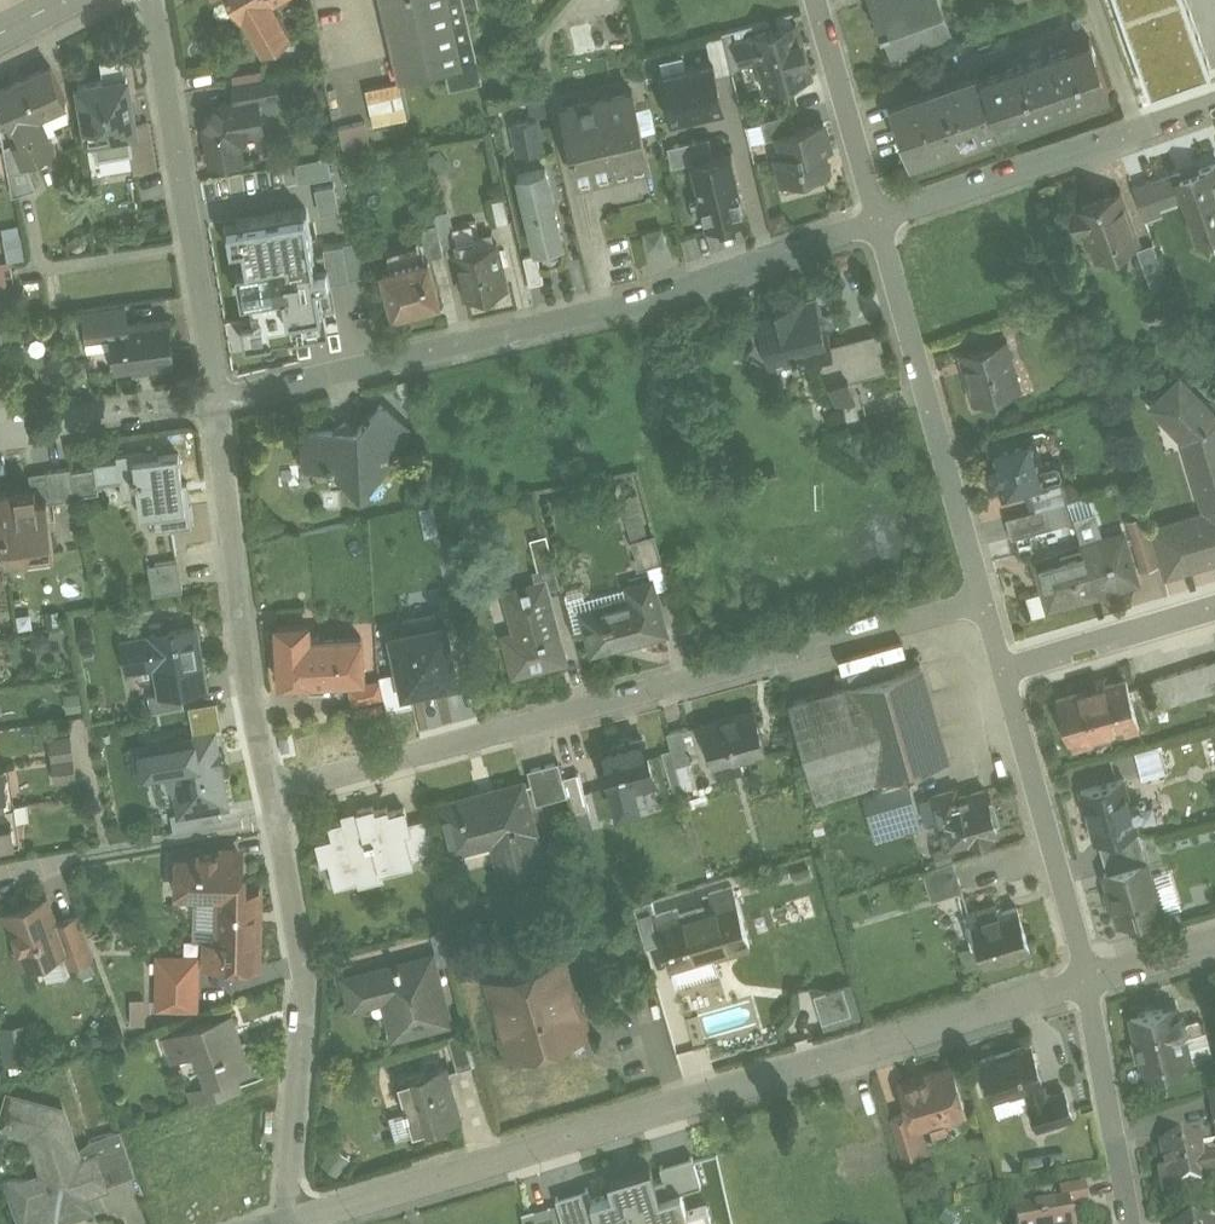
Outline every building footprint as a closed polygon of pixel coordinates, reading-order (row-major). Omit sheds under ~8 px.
[(262,52),(292,35),(272,0),(232,0),(262,52)] [(399,78),(366,86),(374,123),(409,116),(401,78),(446,66),(450,85),(483,77),(465,0),(381,0),(399,78)] [(469,10),(481,8),(479,0),(466,0),(469,10)] [(742,13),(789,0),(789,1),(790,0),(791,0),(738,0),(742,13)] [(882,28),(880,29),(882,33),(884,32),(891,52),(951,30),(940,0),(871,0),(882,28)] [(1153,87),(1210,65),(1185,0),(1120,0),(1153,87)] [(796,22),(734,40),(741,64),(759,59),(766,87),(811,75),(796,22)] [(593,23),(570,28),(575,56),(609,49),(606,33),(595,35),(593,23)] [(1089,38),(1044,54),(1043,51),(1028,57),(1028,59),(983,75),(983,72),(981,73),(981,74),(1000,126),(1001,126),(1002,126),(999,118),(1030,107),(1032,113),(1055,105),(1053,99),(1083,88),(1085,94),(1106,87),(1107,89),(1109,88),(1090,35),(1088,36),(1089,38)] [(122,54),(101,58),(105,79),(79,84),(88,136),(129,130),(136,129),(135,125),(127,76),(126,76),(122,54)] [(714,61),(660,74),(671,121),(725,108),(714,61)] [(0,87),(0,100),(11,124),(18,121),(25,137),(16,140),(25,161),(26,160),(54,148),(39,112),(66,100),(51,64),(0,87)] [(939,86),(922,91),(923,94),(891,105),(890,103),(888,103),(909,162),(911,162),(911,159),(929,153),(926,145),(954,136),(958,145),(959,145),(955,135),(975,128),(977,136),(999,128),(1000,130),(1001,130),(999,126),(1000,126),(981,74),(981,73),(980,74),(979,72),(978,72),(979,74),(939,88),(939,86)] [(276,76),(233,83),(236,102),(258,98),(258,99),(279,96),(276,76)] [(633,90),(609,95),(609,93),(595,97),(595,99),(562,107),(579,178),(649,162),(633,90)] [(236,102),(220,105),(218,109),(216,107),(207,120),(209,121),(206,125),(213,162),(241,158),(239,143),(249,130),(263,127),(258,99),(258,98),(236,102)] [(0,100),(0,120),(1,128),(11,124),(0,100)] [(791,112),(761,120),(766,139),(777,136),(777,134),(796,129),(791,112)] [(534,118),(514,122),(520,149),(540,145),(534,118)] [(365,120),(339,125),(344,152),(370,147),(365,120)] [(796,129),(777,134),(777,136),(782,153),(775,155),(783,182),(829,170),(824,151),(831,149),(824,122),(796,129)] [(149,123),(135,125),(136,129),(129,130),(136,169),(156,165),(149,123)] [(709,137),(668,147),(673,167),(692,162),(691,161),(714,155),(709,137)] [(25,161),(16,140),(5,146),(14,195),(37,187),(26,160),(25,161)] [(714,155),(691,161),(692,162),(707,224),(747,215),(731,151),(714,155)] [(298,181),(331,175),(328,159),(295,165),(298,181)] [(1150,181),(1157,199),(1185,188),(1189,200),(1185,201),(1198,236),(1214,230),(1214,163),(1182,175),(1180,171),(1150,181)] [(546,169),(518,175),(536,251),(564,244),(546,169)] [(1150,179),(1133,185),(1142,210),(1159,204),(1157,199),(1150,181),(1150,179)] [(336,186),(317,189),(322,214),(341,211),(336,186)] [(1120,190),(1097,198),(1098,200),(1080,207),(1080,208),(1070,213),(1072,227),(1087,227),(1091,238),(1098,236),(1104,253),(1138,241),(1120,190)] [(505,196),(491,199),(497,225),(510,222),(505,196)] [(308,211),(228,223),(231,246),(241,245),(253,320),(244,322),(247,344),(327,332),(308,211)] [(22,222),(6,224),(10,258),(25,256),(22,222)] [(437,223),(419,228),(423,243),(415,245),(418,259),(429,256),(429,258),(445,254),(437,223)] [(650,246),(670,244),(668,226),(648,229),(650,246)] [(683,238),(689,259),(719,251),(713,229),(683,238)] [(497,242),(478,247),(476,237),(453,242),(466,295),(507,285),(497,242)] [(1154,279),(1169,275),(1157,239),(1142,244),(1154,279)] [(361,242),(326,248),(331,281),(367,275),(361,242)] [(537,254),(524,257),(530,282),(543,279),(537,254)] [(418,259),(381,269),(393,314),(410,309),(410,312),(424,308),(424,306),(441,301),(429,258),(429,256),(418,259)] [(803,300),(776,307),(777,311),(757,317),(761,331),(748,353),(770,366),(795,360),(795,361),(801,360),(800,358),(815,354),(833,348),(827,326),(823,327),(816,301),(805,304),(803,300)] [(126,305),(83,311),(85,331),(111,328),(110,327),(129,324),(126,305)] [(129,324),(110,327),(111,328),(116,369),(139,366),(139,370),(150,369),(150,365),(154,364),(155,368),(171,366),(171,362),(174,361),(168,319),(129,324)] [(881,335),(833,348),(815,354),(818,364),(825,362),(838,408),(856,403),(850,380),(890,369),(881,335)] [(1007,339),(960,352),(962,360),(967,361),(977,396),(972,397),(973,400),(1014,389),(1006,360),(1013,358),(1007,339)] [(1169,523),(1178,551),(1182,566),(1214,556),(1214,417),(1202,404),(1200,406),(1179,384),(1181,382),(1180,381),(1155,405),(1171,423),(1174,420),(1184,430),(1208,511),(1169,523)] [(381,405),(358,430),(347,430),(340,424),(334,430),(308,432),(309,465),(328,464),(328,470),(335,469),(362,493),(405,445),(396,436),(405,427),(381,405)] [(1032,434),(991,446),(1005,494),(1029,487),(1045,483),(1045,482),(1032,434)] [(157,450),(118,455),(119,460),(95,463),(96,467),(98,483),(133,478),(133,482),(137,482),(142,514),(156,512),(157,529),(192,525),(187,482),(182,483),(179,454),(158,457),(157,450)] [(71,467),(45,470),(49,496),(47,496),(48,501),(76,497),(76,495),(72,471),(71,467)] [(96,467),(72,471),(76,495),(100,491),(98,483),(96,467)] [(1045,483),(1029,487),(1035,508),(1048,505),(1068,499),(1062,478),(1045,482),(1045,483)] [(0,490),(0,511),(5,546),(7,560),(55,553),(48,501),(47,496),(37,497),(35,486),(0,490)] [(1035,508),(1006,516),(1012,537),(1054,526),(1048,505),(1035,508)] [(1104,539),(1095,510),(1074,517),(1082,545),(1104,539)] [(1128,518),(1135,540),(1149,536),(1142,513),(1128,518)] [(1178,551),(1169,523),(1155,528),(1164,555),(1178,551)] [(655,533),(639,537),(647,565),(663,561),(655,533)] [(1104,539),(1082,545),(1097,592),(1137,580),(1122,533),(1104,539)] [(547,534),(530,538),(539,569),(555,564),(547,534)] [(1149,536),(1135,540),(1143,567),(1157,562),(1149,536)] [(1082,545),(1035,559),(1049,606),(1097,592),(1082,545)] [(178,559),(148,564),(154,594),(183,588),(178,559)] [(631,598),(582,611),(592,651),(666,631),(652,579),(628,586),(631,598)] [(544,583),(507,593),(520,643),(509,646),(516,672),(564,660),(544,583)] [(447,619),(390,631),(403,693),(460,680),(447,619)] [(361,635),(310,638),(309,622),(277,624),(281,681),(364,676),(361,635)] [(195,625),(151,633),(151,636),(122,641),(127,668),(128,668),(128,666),(156,661),(161,693),(162,694),(182,690),(206,686),(195,625)] [(1152,678),(1161,706),(1214,689),(1214,659),(1152,678)] [(921,664),(851,684),(851,685),(790,703),(816,794),(877,776),(878,777),(947,757),(921,664)] [(381,678),(350,685),(354,702),(385,695),(381,678)] [(1127,678),(1057,697),(1068,738),(1070,737),(1073,746),(1094,740),(1092,731),(1123,723),(1125,729),(1140,725),(1127,678)] [(182,690),(162,694),(161,693),(149,695),(152,712),(185,706),(182,690)] [(80,691),(65,693),(67,710),(82,709),(80,691)] [(755,708),(702,722),(713,763),(766,750),(755,708)] [(683,727),(667,732),(676,764),(693,760),(683,727)] [(214,733),(148,744),(153,775),(178,771),(185,810),(219,803),(220,805),(227,803),(214,733)] [(71,734),(50,737),(53,758),(74,755),(71,734)] [(644,738),(602,749),(612,789),(632,784),(633,787),(655,782),(644,738)] [(1159,744),(1137,751),(1145,777),(1167,770),(1159,744)] [(74,755),(53,758),(56,780),(77,777),(74,755)] [(559,761),(528,769),(537,802),(568,794),(564,777),(559,761)] [(0,766),(0,805),(7,804),(4,788),(8,788),(5,765),(0,766)] [(579,773),(564,777),(568,794),(574,815),(589,811),(579,773)] [(1124,778),(1082,789),(1095,839),(1137,827),(1124,778)] [(907,782),(865,795),(878,836),(919,823),(907,782)] [(523,783),(440,805),(452,850),(502,837),(511,869),(538,861),(530,830),(535,828),(523,783)] [(986,789),(956,797),(954,789),(934,795),(942,824),(946,823),(951,843),(971,837),(972,840),(994,834),(993,831),(998,830),(986,789)] [(185,810),(172,812),(175,830),(222,822),(220,805),(219,803),(185,810)] [(0,805),(0,844),(16,842),(12,817),(9,817),(7,804),(0,805)] [(388,808),(375,811),(374,805),(357,809),(360,820),(344,824),(343,820),(329,824),(332,837),(317,841),(322,862),(329,860),(335,883),(358,877),(362,867),(379,862),(381,870),(413,862),(411,856),(405,831),(410,830),(408,822),(405,807),(389,811),(388,808)] [(429,816),(408,822),(410,830),(405,831),(411,856),(438,849),(429,816)] [(239,849),(222,849),(222,853),(199,853),(199,858),(177,857),(177,891),(217,892),(216,940),(206,939),(205,964),(258,965),(260,892),(244,891),(244,877),(238,877),(239,849)] [(954,859),(923,869),(932,898),(963,889),(954,859)] [(1148,859),(1104,872),(1119,921),(1162,908),(1148,859)] [(713,905),(680,915),(678,908),(656,915),(664,940),(671,963),(712,951),(713,954),(751,943),(733,886),(710,893),(713,905)] [(47,897),(7,911),(18,943),(15,949),(19,958),(25,961),(26,964),(64,950),(66,949),(56,922),(47,897)] [(996,902),(969,910),(971,920),(966,922),(972,943),(978,942),(984,961),(1030,947),(1018,906),(999,911),(996,902)] [(654,908),(638,912),(648,945),(664,940),(656,915),(654,908)] [(79,914),(56,922),(66,949),(64,950),(69,964),(94,954),(79,914)] [(460,923),(432,930),(440,962),(468,954),(460,923)] [(432,954),(346,976),(353,1004),(394,994),(398,1009),(389,1012),(395,1034),(449,1019),(432,954)] [(198,957),(159,957),(158,1006),(197,1007),(198,957)] [(563,958),(489,980),(504,1030),(501,1036),(504,1048),(510,1051),(511,1054),(585,1032),(584,1029),(587,1023),(584,1011),(578,1008),(563,958)] [(133,997),(134,1022),(149,1022),(148,996),(133,997)] [(1163,1006),(1131,1013),(1145,1070),(1191,1059),(1184,1030),(1187,1026),(1188,1022),(1186,1018),(1184,1015),(1181,1014),(1178,1014),(1177,1014),(1176,1013),(1166,1016),(1163,1006)] [(231,1013),(166,1036),(174,1059),(197,1050),(208,1082),(234,1073),(250,1067),(231,1013)] [(2,1024),(8,1062),(35,1058),(30,1020),(2,1024)] [(462,1031),(447,1035),(458,1069),(473,1064),(462,1031)] [(1032,1043),(981,1058),(992,1095),(1026,1085),(1030,1099),(1037,1125),(1073,1114),(1065,1088),(1046,1094),(1042,1080),(1043,1080),(1032,1043)] [(443,1065),(398,1078),(406,1102),(402,1103),(404,1110),(409,1109),(416,1131),(459,1118),(443,1065)] [(951,1066),(917,1077),(914,1075),(906,1077),(904,1081),(901,1082),(909,1110),(914,1125),(916,1125),(944,1116),(950,1119),(961,1116),(964,1108),(951,1066)] [(234,1073),(208,1082),(213,1096),(239,1086),(234,1073)] [(9,1094),(0,1127),(0,1129),(1,1130),(3,1121),(34,1129),(50,1175),(43,1177),(43,1179),(25,1185),(27,1191),(7,1199),(14,1220),(16,1220),(17,1223),(87,1223),(88,1223),(86,1216),(88,1216),(86,1192),(109,1184),(108,1183),(97,1153),(81,1159),(63,1108),(9,1094)] [(914,1125),(909,1110),(891,1116),(903,1157),(924,1150),(916,1125),(914,1125)] [(120,1127),(91,1138),(97,1153),(108,1183),(136,1173),(120,1127)] [(1162,1148),(1167,1179),(1162,1180),(1165,1198),(1208,1190),(1208,1189),(1214,1188),(1214,1164),(1203,1166),(1199,1141),(1162,1148)] [(1062,1151),(1024,1158),(1026,1173),(1065,1166),(1062,1151)] [(700,1180),(692,1155),(662,1164),(670,1189),(700,1180)] [(591,1197),(599,1223),(671,1223),(668,1216),(662,1195),(653,1164),(608,1177),(613,1191),(591,1197)] [(557,1195),(566,1223),(595,1223),(599,1223),(591,1197),(588,1185),(557,1195)] [(1085,1186),(1061,1191),(1063,1205),(1068,1204),(1069,1207),(1089,1204),(1085,1186)] [(689,1210),(683,1189),(662,1195),(668,1216),(689,1210)] [(1015,1214),(1016,1223),(1072,1223),(1069,1207),(1068,1204),(1063,1205),(1015,1214)]
